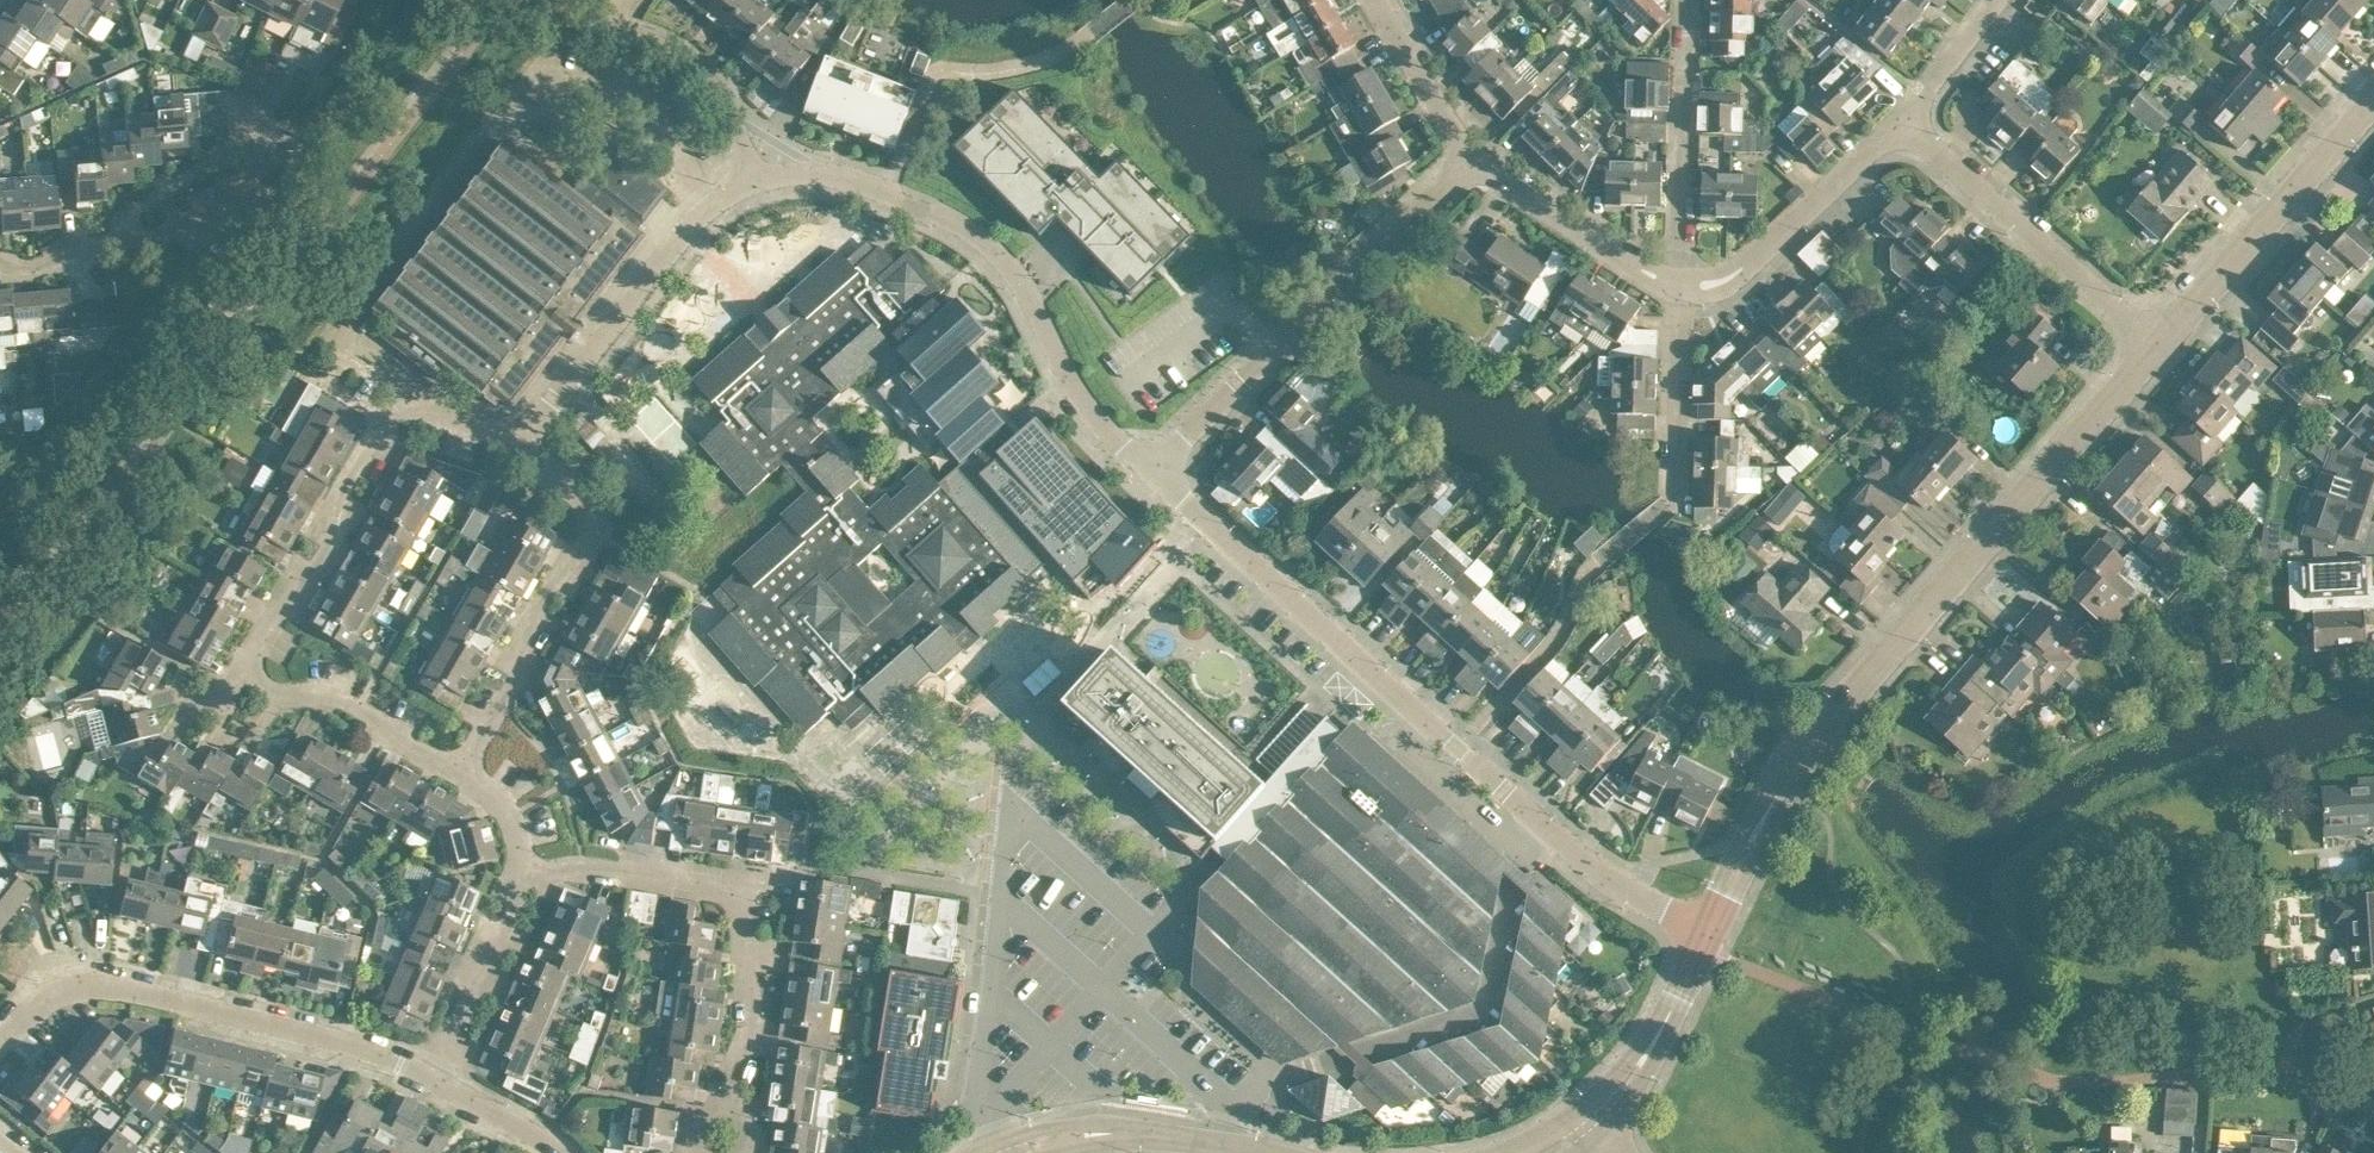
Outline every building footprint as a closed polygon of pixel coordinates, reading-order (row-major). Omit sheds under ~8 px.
[(3,15),(48,45),(57,32),(67,39),(74,29),(32,0),(29,0),(22,10),(12,3),(4,15),(4,14),(3,15)] [(74,29),(86,37),(102,13),(98,10),(90,5),(87,1),(85,0),(32,0),(74,29)] [(87,1),(90,5),(98,10),(105,0),(88,0),(87,1)] [(122,0),(105,0),(98,10),(102,13),(110,18),(122,0)] [(238,8),(250,14),(254,6),(269,14),(276,0),(241,0),(238,8)] [(269,14),(295,26),(288,39),(308,0),(276,0),(269,14)] [(288,39),(319,54),(325,43),(334,48),(351,14),(338,7),(342,0),(308,0),(288,39)] [(715,0),(687,0),(704,14),(715,0)] [(750,0),(715,0),(704,14),(726,31),(750,0)] [(769,24),(776,15),(756,0),(750,0),(726,31),(739,41),(732,50),(740,56),(768,23),(769,24)] [(1323,0),(1272,0),(1262,6),(1276,29),(1288,22),(1287,21),(1323,0)] [(1275,44),(1283,57),(1289,53),(1294,50),(1302,46),(1301,44),(1341,20),(1329,0),(1323,0),(1287,21),(1288,22),(1276,29),(1283,40),(1275,44)] [(1437,12),(1451,6),(1464,1),(1463,0),(1429,0),(1437,12)] [(1593,11),(1581,0),(1580,0),(1573,7),(1585,19),(1593,11)] [(1618,8),(1625,0),(1609,0),(1618,8)] [(1618,8),(1629,20),(1622,27),(1644,48),(1671,20),(1671,19),(1672,3),(1669,0),(1625,0),(1618,8)] [(1710,11),(1752,12),(1752,0),(1710,0),(1710,11)] [(1905,0),(1878,0),(1871,8),(1905,35),(1922,14),(1905,0)] [(1922,14),(1931,1),(1940,8),(1946,0),(1905,0),(1922,14)] [(2055,10),(2069,21),(2077,12),(2091,23),(2108,1),(2107,0),(2061,0),(2062,1),(2055,10)] [(2108,1),(2120,10),(2128,0),(2107,0),(2108,1)] [(2169,0),(2162,9),(2170,15),(2177,6),(2169,0)] [(2228,10),(2236,0),(2215,0),(2228,10)] [(2353,18),(2332,0),(2315,0),(2303,13),(2306,17),(2307,16),(2334,40),(2334,39),(2353,18)] [(2353,18),(2368,0),(2332,0),(2353,18)] [(1464,1),(1451,6),(1437,12),(1450,34),(1441,42),(1461,63),(1464,60),(1492,32),(1471,12),(1464,1)] [(207,40),(222,11),(208,4),(193,33),(207,40)] [(2173,18),(2182,24),(2193,11),(2184,4),(2173,18)] [(795,18),(803,24),(812,12),(804,6),(795,18)] [(2278,29),(2288,38),(2318,64),(2338,42),(2334,39),(2334,40),(2307,16),(2306,17),(2303,13),(2297,7),(2278,29)] [(1853,31),(1887,57),(1905,35),(1871,8),(1853,31)] [(236,18),(222,11),(207,40),(221,47),(236,18)] [(1710,11),(1709,41),(1714,41),(1713,56),(1726,57),(1727,61),(1730,64),(1734,66),(1738,64),(1741,61),(1742,57),(1745,57),(1745,42),(1751,42),(1752,12),(1710,11)] [(1786,11),(1775,24),(1786,33),(1797,20),(1786,11)] [(48,45),(3,15),(0,20),(0,63),(14,72),(21,61),(32,69),(48,45)] [(794,36),(803,24),(795,18),(785,30),(794,36)] [(2171,38),(2182,24),(2173,18),(2163,32),(2171,38)] [(1302,46),(1294,50),(1292,56),(1298,64),(1303,66),(1310,61),(1322,80),(1351,63),(1357,60),(1350,48),(1356,45),(1341,20),(1301,44),(1302,46)] [(854,21),(842,39),(854,46),(866,28),(854,21)] [(144,22),(139,24),(148,53),(150,52),(153,51),(163,32),(144,22)] [(763,74),(789,40),(769,24),(768,23),(740,56),(763,74)] [(1492,32),(1464,60),(1474,70),(1464,80),(1484,100),(1514,70),(1494,50),(1502,43),(1492,32)] [(2252,68),(2264,55),(2239,33),(2227,46),(2252,68)] [(1828,77),(1858,108),(1878,89),(1869,79),(1882,66),(1855,44),(1854,45),(1844,37),(1835,46),(1836,47),(1817,65),(1828,77)] [(2269,59),(2299,86),(2318,64),(2288,38),(2269,59)] [(785,91),(811,57),(789,40),(763,74),(785,91)] [(1242,41),(1231,48),(1234,52),(1245,46),(1242,41)] [(135,51),(121,57),(125,66),(139,60),(135,51)] [(911,73),(924,78),(932,57),(918,52),(911,73)] [(1533,82),(1537,86),(1546,95),(1569,72),(1577,65),(1563,52),(1533,82)] [(121,57),(103,64),(107,74),(125,66),(121,57)] [(248,57),(233,85),(231,90),(243,89),(245,84),(262,92),(265,87),(274,69),(248,57)] [(840,128),(846,131),(895,150),(918,92),(827,57),(804,114),(840,128)] [(1616,115),(1616,122),(1627,123),(1628,123),(1666,124),(1667,111),(1669,111),(1669,103),(1670,66),(1670,63),(1626,62),(1626,110),(1628,110),(1628,116),(1616,115)] [(2148,82),(2159,68),(2151,62),(2140,76),(2148,82)] [(13,96),(24,79),(14,72),(0,63),(0,86),(13,96)] [(1351,63),(1322,80),(1337,105),(1348,99),(1355,111),(1385,93),(1371,68),(1358,76),(1351,63)] [(76,65),(64,83),(73,89),(97,79),(76,65)] [(1998,80),(1975,105),(1993,121),(1986,129),(1991,133),(1987,137),(2002,150),(2005,146),(2010,150),(2017,142),(2016,141),(2039,114),(2042,111),(2047,115),(2053,108),(2050,106),(2055,100),(2031,80),(2028,83),(2009,66),(1997,79),(1998,80)] [(119,74),(124,84),(137,78),(133,68),(119,74)] [(1514,70),(1484,100),(1504,120),(1534,89),(1514,70)] [(2256,70),(2232,97),(2272,132),(2281,121),(2271,112),(2285,96),(2256,70)] [(1570,112),(1563,119),(1553,108),(1579,82),(1569,72),(1546,95),(1522,119),(1523,119),(1515,126),(1525,136),(1522,138),(1542,158),(1572,128),(1579,121),(1570,112)] [(110,90),(124,84),(119,74),(106,80),(110,90)] [(2136,74),(2128,84),(2137,92),(2145,81),(2136,74)] [(1798,106),(1808,117),(1827,137),(1858,108),(1828,77),(1798,106)] [(1319,82),(1311,87),(1315,95),(1324,89),(1319,82)] [(265,87),(262,92),(274,104),(279,94),(265,87)] [(1015,89),(954,148),(1040,236),(1057,220),(1131,295),(1192,237),(1118,161),(1101,177),(1015,89)] [(2157,136),(2174,116),(2169,112),(2144,90),(2128,110),(2157,136)] [(197,94),(198,108),(226,105),(225,91),(197,94)] [(1699,126),(1699,134),(1724,135),(1742,135),(1742,133),(1742,119),(1742,106),(1741,106),(1741,93),(1700,92),(1700,105),(1700,106),(1699,126)] [(1356,136),(1340,145),(1351,164),(1365,156),(1396,138),(1388,125),(1397,119),(1400,117),(1385,93),(1355,111),(1345,117),(1356,136)] [(183,94),(154,97),(155,112),(159,150),(187,147),(186,136),(200,135),(199,122),(198,108),(197,94),(183,95),(183,94)] [(1281,94),(1272,99),(1278,107),(1286,102),(1281,94)] [(2263,143),(2272,132),(2232,97),(2209,124),(2238,149),(2252,133),(2263,143)] [(2169,112),(2174,116),(2196,135),(2208,121),(2181,98),(2169,112)] [(198,108),(199,122),(228,119),(226,105),(198,108)] [(45,107),(30,113),(34,123),(35,122),(49,116),(45,107)] [(2039,114),(2016,141),(2017,142),(2033,156),(2026,165),(2050,185),(2081,150),(2069,140),(2081,125),(2063,110),(2054,121),(2047,115),(2042,111),(2039,114)] [(155,112),(126,115),(133,183),(132,168),(160,165),(159,150),(155,112)] [(127,130),(99,133),(106,201),(105,185),(133,183),(126,115),(127,130)] [(1784,133),(1774,143),(1791,161),(1801,151),(1817,167),(1837,147),(1827,137),(1808,117),(1787,137),(1784,133)] [(229,134),(228,119),(199,122),(200,135),(200,136),(229,134)] [(1666,143),(1666,124),(1628,123),(1627,123),(1627,137),(1640,137),(1640,142),(1666,143)] [(1774,143),(1784,133),(1775,124),(1765,133),(1774,143)] [(4,125),(0,126),(0,138),(8,134),(4,125)] [(1582,191),(1585,185),(1594,163),(1596,159),(1588,151),(1592,147),(1572,128),(1542,158),(1562,177),(1565,174),(1582,191)] [(106,201),(99,133),(100,148),(88,149),(89,162),(74,163),(73,150),(56,152),(60,191),(75,190),(77,211),(90,210),(89,200),(104,199),(105,201),(106,201)] [(1774,143),(1765,133),(1764,135),(1759,135),(1758,153),(1764,153),(1774,143)] [(1759,135),(1749,135),(1748,152),(1758,153),(1759,135)] [(391,324),(382,336),(438,380),(448,368),(494,404),(499,398),(510,407),(541,368),(537,365),(560,335),(566,340),(581,321),(575,316),(604,279),(608,282),(644,235),(636,229),(610,209),(603,218),(572,193),(504,141),(498,148),(485,138),(447,188),(452,191),(409,246),(404,242),(365,292),(378,302),(373,309),(391,324)] [(1351,164),(1374,201),(1406,181),(1398,169),(1410,162),(1396,138),(1365,156),(1351,164)] [(636,229),(663,195),(666,191),(660,186),(608,145),(602,152),(583,177),(584,178),(574,190),(572,193),(603,218),(610,209),(636,229)] [(2185,209),(2212,178),(2181,150),(2127,211),(2163,242),(2189,212),(2185,209)] [(1605,205),(1634,206),(1635,163),(1608,163),(1608,154),(1599,154),(1596,159),(1594,163),(1585,185),(1591,191),(1606,191),(1605,205)] [(1635,163),(1634,206),(1661,207),(1662,174),(1662,164),(1635,163)] [(1729,218),(1731,175),(1702,174),(1701,217),(1729,218)] [(1759,176),(1731,175),(1729,218),(1757,219),(1759,176)] [(60,228),(55,176),(26,178),(31,231),(60,228)] [(0,181),(0,204),(3,233),(31,231),(26,178),(0,181)] [(1796,183),(1784,195),(1791,203),(1803,191),(1796,183)] [(1877,220),(1872,225),(1895,245),(1890,251),(1891,269),(1903,280),(1942,236),(1943,236),(1950,228),(1927,207),(1919,216),(1898,197),(1877,220)] [(2292,272),(2322,298),(2335,284),(2337,286),(2355,265),(2360,270),(2370,258),(2369,257),(2373,251),(2373,242),(2355,226),(2353,224),(2343,235),(2326,254),(2315,245),(2292,272)] [(1334,234),(1329,240),(1339,249),(1348,239),(1341,233),(1334,234)] [(1458,234),(1443,257),(1463,271),(1466,267),(1477,274),(1474,278),(1501,296),(1504,291),(1521,303),(1524,298),(1540,309),(1572,261),(1555,250),(1544,266),(1501,237),(1489,255),(1458,234)] [(1903,280),(1899,285),(1915,299),(1925,287),(1928,290),(1945,286),(1946,285),(1959,296),(1989,261),(1966,241),(1958,250),(1943,236),(1942,236),(1903,280)] [(1808,245),(1798,255),(1819,277),(1830,267),(1808,245)] [(701,444),(747,496),(783,464),(791,474),(818,450),(811,443),(824,432),(813,419),(893,348),(887,341),(935,299),(945,290),(944,289),(943,290),(940,287),(939,286),(928,273),(910,253),(911,252),(911,251),(910,251),(896,263),(881,246),(863,262),(867,266),(859,273),(839,250),(838,251),(839,252),(789,297),(787,296),(786,297),(788,298),(746,335),(745,334),(744,334),(745,336),(695,380),(694,380),(693,379),(692,380),(728,420),(701,444)] [(1573,284),(1550,319),(1561,327),(1564,323),(1586,338),(1590,334),(1593,329),(1618,292),(1595,276),(1584,269),(1583,269),(1582,271),(1573,284)] [(2322,298),(2292,272),(2268,299),(2279,308),(2262,328),(2289,351),(2299,339),(2294,335),(2302,325),(2304,326),(2305,327),(2306,327),(2308,327),(2308,326),(2309,326),(2310,325),(2311,325),(2311,324),(2312,323),(2312,322),(2312,321),(2312,320),(2312,319),(2312,318),(2311,317),(2310,316),(2312,314),(2310,313),(2322,298)] [(1856,316),(1824,281),(1814,290),(1805,281),(1785,300),(1822,338),(1829,335),(1837,327),(1841,319),(1847,325),(1856,316)] [(14,336),(13,330),(14,330),(11,296),(12,296),(11,291),(0,292),(0,369),(6,369),(5,349),(15,348),(14,336)] [(69,291),(39,294),(44,348),(55,347),(54,330),(71,329),(72,331),(119,326),(116,296),(100,297),(100,300),(70,303),(70,302),(69,291)] [(1618,292),(1593,329),(1616,344),(1618,341),(1622,344),(1657,345),(1658,331),(1636,330),(1636,329),(1629,325),(1641,307),(1618,292)] [(44,348),(39,294),(12,296),(11,296),(14,330),(13,330),(14,336),(32,335),(33,349),(44,348)] [(909,363),(877,391),(896,412),(891,416),(904,431),(909,427),(928,448),(938,438),(961,464),(1000,430),(1006,424),(983,399),(1000,383),(969,348),(987,332),(958,298),(944,310),(935,299),(887,341),(893,348),(894,349),(895,348),(894,347),(900,342),(904,346),(898,352),(909,363)] [(1774,329),(1764,338),(1788,363),(1798,372),(1808,363),(1804,359),(1824,340),(1822,338),(1785,300),(1765,319),(1774,329)] [(2056,332),(2031,310),(2002,344),(2012,352),(1997,368),(2028,396),(2045,377),(2046,379),(2057,367),(2039,351),(2056,332)] [(1788,382),(1798,372),(1788,363),(1764,338),(1755,347),(1741,332),(1721,352),(1762,394),(1781,375),(1788,382)] [(2274,367),(2242,339),(2224,360),(2219,355),(2197,379),(2201,382),(2230,407),(2250,384),(2255,389),(2274,367)] [(1610,351),(1609,358),(1615,358),(1614,386),(1656,387),(1657,359),(1657,345),(1622,344),(1622,347),(1610,351)] [(1762,394),(1721,352),(1695,377),(1694,405),(1700,405),(1729,406),(1729,404),(1731,402),(1741,392),(1761,412),(1770,403),(1762,394)] [(2349,353),(2343,359),(2352,367),(2357,360),(2349,353)] [(2285,366),(2273,380),(2283,389),(2295,375),(2285,366)] [(2236,413),(2230,407),(2201,382),(2179,408),(2190,418),(2173,437),(2203,463),(2221,443),(2215,437),(2236,413)] [(309,386),(282,431),(338,463),(350,442),(329,430),(344,404),(323,392),(310,384),(309,386)] [(1287,384),(1265,407),(1275,416),(1284,425),(1275,435),(1285,445),(1311,470),(1323,480),(1343,458),(1332,447),(1308,425),(1319,414),(1287,384)] [(1600,386),(1599,397),(1614,398),(1613,414),(1619,414),(1618,428),(1655,429),(1656,387),(1614,386),(1600,386)] [(2307,393),(2299,407),(2317,423),(2328,410),(2307,393)] [(243,395),(237,404),(251,412),(257,403),(243,395)] [(1952,486),(1975,460),(1962,448),(1972,437),(1935,403),(1920,420),(1920,425),(1930,434),(1916,449),(1924,456),(1922,458),(1922,459),(1948,483),(1952,486)] [(2342,404),(2332,415),(2343,424),(2352,413),(2342,404)] [(2373,451),(2373,411),(2366,404),(2346,427),(2352,432),(2369,447),(2373,451)] [(1721,420),(1723,420),(1731,420),(1731,408),(1728,408),(1729,406),(1700,405),(1699,419),(1721,420)] [(22,411),(24,432),(38,430),(44,424),(42,408),(22,411)] [(833,450),(834,449),(834,448),(824,457),(818,450),(791,474),(807,492),(781,515),(785,519),(734,565),(739,570),(721,585),(734,599),(738,595),(745,603),(709,634),(756,687),(760,683),(805,734),(832,710),(844,724),(862,707),(858,703),(865,696),(882,715),(933,669),(937,673),(980,635),(982,638),(982,637),(1000,622),(993,614),(1009,600),(1016,607),(1034,591),(1033,590),(1060,566),(1090,600),(1112,583),(1118,590),(1154,551),(1158,546),(1153,542),(1149,538),(1145,534),(1100,488),(1093,481),(1038,419),(1010,443),(1000,430),(961,464),(939,484),(921,464),(920,465),(921,466),(905,480),(904,479),(903,480),(910,487),(894,502),(887,494),(886,495),(887,496),(871,510),(851,488),(861,479),(860,478),(859,479),(833,450)] [(1735,439),(1735,420),(1731,420),(1723,420),(1721,438),(1695,438),(1695,466),(1749,467),(1749,457),(1743,457),(1744,439),(1735,439)] [(289,449),(276,472),(297,484),(305,472),(325,484),(337,463),(282,431),(275,427),(269,438),(289,449)] [(1819,432),(1808,442),(1819,453),(1820,454),(1830,445),(1819,432)] [(2311,452),(2325,465),(2329,466),(2320,492),(2373,510),(2373,508),(2373,474),(2365,471),(2367,467),(2361,465),(2363,459),(2360,458),(2369,447),(2352,432),(2336,450),(2331,448),(2332,444),(2325,437),(2311,452)] [(1311,470),(1285,445),(1275,435),(1265,446),(1252,435),(1218,472),(1219,473),(1215,477),(1215,483),(1220,486),(1226,487),(1229,483),(1250,502),(1284,466),(1300,481),(1292,490),(1315,511),(1334,491),(1323,480),(1311,470)] [(2189,478),(2144,440),(2137,448),(2136,448),(2132,452),(2133,453),(2121,466),(2155,495),(2166,505),(2189,478)] [(231,455),(218,476),(233,485),(246,464),(231,455)] [(1926,508),(1948,483),(1922,459),(1922,458),(1919,455),(1902,474),(1885,459),(1880,459),(1865,476),(1903,508),(1913,497),(1926,508)] [(1369,491),(1389,470),(1376,458),(1357,480),(1369,491)] [(254,489),(248,500),(299,530),(311,509),(290,497),(297,484),(276,472),(263,464),(250,486),(254,489)] [(1695,466),(1694,494),(1695,494),(1695,508),(1717,509),(1726,509),(1727,494),(1737,495),(1737,494),(1737,479),(1760,480),(1760,468),(1749,467),(1695,466)] [(2144,508),(2155,495),(2121,466),(2098,492),(2142,531),(2143,531),(2154,518),(2144,508)] [(1792,468),(1784,472),(1789,484),(1796,477),(1792,468)] [(447,481),(425,469),(418,481),(397,469),(385,490),(428,515),(447,481)] [(474,507),(490,481),(478,474),(477,474),(462,500),(474,507)] [(2234,499),(2205,474),(2194,487),(2223,512),(2234,499)] [(1901,509),(1901,510),(1903,508),(1865,476),(1871,481),(1854,500),(1854,505),(1866,515),(1852,531),(1855,535),(1856,534),(1883,558),(1897,542),(1902,535),(1889,524),(1888,523),(1889,522),(1889,517),(1888,516),(1897,505),(1901,508),(1901,509)] [(487,514),(502,488),(490,481),(474,507),(487,514)] [(1792,483),(1765,513),(1776,523),(1802,492),(1792,483)] [(173,495),(168,503),(178,508),(179,509),(189,490),(179,485),(178,484),(173,495)] [(428,515),(385,490),(373,511),(393,523),(387,535),(386,536),(408,548),(428,515)] [(2307,518),(2302,534),(2311,537),(2318,539),(2319,559),(2336,558),(2334,545),(2336,539),(2342,541),(2344,536),(2363,542),(2373,510),(2320,492),(2311,519),(2307,518)] [(1318,542),(1342,563),(1380,521),(1367,509),(1374,501),(1365,493),(1357,501),(1356,500),(1318,542)] [(287,551),(299,530),(248,500),(241,511),(250,516),(237,539),(259,551),(266,539),(287,551)] [(1424,540),(1443,519),(1431,508),(1411,529),(1424,540)] [(510,518),(491,552),(534,576),(546,555),(525,544),(532,531),(510,518)] [(1757,519),(1741,536),(1759,552),(1774,534),(1757,519)] [(1380,521),(1342,563),(1366,585),(1404,543),(1403,542),(1410,534),(1401,526),(1394,534),(1380,521)] [(1670,528),(1663,535),(1676,549),(1683,542),(1697,529),(1694,526),(1677,522),(1670,528)] [(386,536),(387,535),(366,523),(353,545),(374,557),(367,569),(389,582),(408,548),(386,536)] [(1831,539),(1831,543),(1832,549),(1835,554),(1837,555),(1832,561),(1849,576),(1840,587),(1860,605),(1882,580),(1875,574),(1887,560),(1883,557),(1883,558),(1856,534),(1855,535),(1852,531),(1843,524),(1835,534),(1831,539)] [(1379,609),(1389,619),(1450,552),(1430,534),(1414,552),(1384,585),(1394,594),(1379,609)] [(2180,560),(2152,535),(2140,548),(2169,573),(2180,560)] [(216,556),(203,578),(225,591),(232,579),(252,590),(265,569),(214,539),(207,551),(216,556)] [(2095,548),(2082,562),(2089,568),(2108,584),(2132,605),(2134,607),(2139,602),(2141,603),(2146,598),(2144,597),(2153,587),(2170,601),(2183,586),(2169,573),(2141,550),(2136,555),(2131,551),(2123,560),(2116,554),(2101,541),(2095,548)] [(477,544),(464,566),(471,570),(478,574),(471,585),(494,598),(501,586),(521,597),(534,576),(491,552),(477,544)] [(2257,562),(2280,561),(2279,544),(2260,545),(2257,562)] [(428,560),(437,565),(444,552),(444,551),(435,546),(428,560)] [(613,558),(597,585),(585,606),(628,631),(647,597),(659,576),(617,552),(613,558)] [(1450,552),(1389,619),(1399,628),(1414,612),(1423,620),(1465,573),(1469,569),(1450,552)] [(451,555),(443,568),(453,574),(464,581),(471,570),(464,566),(460,563),(461,561),(451,555)] [(2305,611),(2373,608),(2373,586),(2363,587),(2362,558),(2368,558),(2368,556),(2336,558),(2312,559),(2305,560),(2306,590),(2290,591),(2291,612),(2305,611)] [(1768,575),(1744,602),(1756,612),(1744,625),(1770,647),(1781,635),(1797,648),(1817,625),(1805,614),(1827,588),(1801,565),(1781,587),(1768,575)] [(446,587),(453,574),(443,568),(436,581),(446,587)] [(2132,605),(2108,584),(2089,568),(2078,581),(2075,579),(2065,591),(2110,631),(2132,605)] [(389,582),(367,569),(360,581),(339,569),(327,590),(369,615),(389,582)] [(1418,644),(1428,653),(1478,597),(1484,589),(1465,573),(1423,620),(1432,628),(1418,644)] [(129,582),(122,577),(114,589),(122,594),(129,582)] [(218,603),(225,591),(203,578),(190,600),(181,596),(175,606),(226,636),(238,615),(218,603)] [(1613,580),(1595,586),(1601,600),(1618,594),(1613,580)] [(417,581),(409,594),(417,599),(425,586),(417,581)] [(486,610),(494,598),(471,585),(452,618),(475,631),(474,632),(492,642),(494,644),(507,622),(486,610)] [(1452,646),(1461,654),(1498,614),(1503,605),(1485,589),(1484,590),(1484,589),(1478,597),(1428,653),(1438,662),(1452,646)] [(318,614),(311,626),(328,636),(344,645),(350,649),(369,615),(327,590),(315,611),(318,614)] [(2180,593),(2171,604),(2182,614),(2191,603),(2180,593)] [(407,616),(417,599),(409,594),(399,611),(407,616)] [(416,615),(426,621),(434,608),(424,602),(416,615)] [(2019,646),(2018,646),(2052,676),(2051,676),(2055,679),(2071,694),(2079,685),(2074,680),(2076,678),(2065,669),(2072,661),(2061,652),(2076,634),(2041,603),(2019,628),(2028,636),(2019,646)] [(1498,614),(1461,654),(1470,662),(1456,678),(1466,687),(1510,639),(1524,624),(1504,606),(1503,605),(1498,614)] [(155,640),(186,658),(198,666),(205,669),(206,670),(207,669),(226,636),(175,606),(168,617),(177,622),(170,634),(162,629),(155,640)] [(556,661),(581,673),(602,675),(628,631),(585,606),(565,640),(567,641),(556,661)] [(2305,611),(2305,612),(2313,612),(2315,651),(2367,648),(2365,616),(2373,615),(2373,608),(2305,611)] [(452,618),(433,652),(475,676),(488,656),(485,654),(492,642),(474,632),(475,631),(452,618)] [(1510,639),(1466,687),(1476,696),(1490,680),(1500,689),(1529,656),(1547,636),(1528,619),(1524,624),(1510,639)] [(1623,625),(1592,657),(1602,667),(1622,646),(1625,649),(1632,642),(1623,625)] [(2241,636),(2229,637),(2232,660),(2232,665),(2244,664),(2241,636)] [(156,684),(169,662),(126,637),(96,689),(97,689),(123,693),(128,684),(149,696),(156,684)] [(2266,637),(2255,638),(2256,652),(2267,652),(2266,637)] [(1974,657),(1961,672),(2007,713),(2034,682),(2041,688),(2051,676),(2052,676),(2018,646),(2019,646),(2010,638),(1985,666),(1974,657)] [(2127,648),(2117,654),(2122,665),(2133,659),(2127,648)] [(1154,685),(1164,674),(1156,667),(1155,666),(1154,668),(1145,677),(1119,653),(1118,654),(1113,650),(1064,705),(1069,709),(1053,726),(1202,859),(1212,848),(1213,848),(1268,787),(1265,785),(1154,685)] [(375,652),(367,665),(376,670),(384,657),(375,652)] [(432,652),(413,686),(419,689),(435,698),(442,686),(463,698),(475,676),(432,652)] [(390,660),(382,674),(391,679),(399,666),(390,660)] [(540,700),(554,727),(592,707),(577,680),(581,673),(556,661),(552,660),(545,676),(548,677),(546,681),(553,693),(540,700)] [(624,678),(633,684),(641,671),(632,665),(624,678)] [(1563,687),(1544,670),(1514,702),(1524,711),(1509,727),(1520,736),(1563,687)] [(2007,713),(1961,672),(1948,687),(1952,690),(1927,719),(1961,749),(1974,734),(1982,741),(2007,713)] [(1553,738),(1583,705),(1594,692),(1575,675),(1563,687),(1520,736),(1530,745),(1544,729),(1553,738)] [(1548,761),(1558,771),(1613,709),(1605,703),(1611,697),(1600,686),(1594,692),(1583,705),(1553,738),(1562,746),(1548,761)] [(93,694),(50,712),(53,721),(67,717),(68,721),(86,716),(102,712),(111,746),(111,747),(142,738),(159,734),(153,710),(152,710),(130,716),(123,693),(97,689),(96,689),(93,694)] [(32,699),(20,714),(24,718),(26,719),(49,710),(34,697),(32,699)] [(592,707),(554,727),(569,754),(606,733),(598,718),(611,711),(604,700),(592,707)] [(629,709),(634,718),(648,710),(643,701),(629,709)] [(1613,709),(1558,771),(1568,779),(1582,764),(1592,772),(1621,739),(1613,731),(1624,719),(1613,709)] [(653,719),(648,710),(634,718),(639,727),(653,719)] [(1481,885),(1474,887),(1469,872),(1475,870),(1482,841),(1354,726),(1346,736),(1328,720),(1330,718),(1328,716),(1265,785),(1268,787),(1213,848),(1230,865),(1222,874),(1211,983),(1224,994),(1284,1048),(1340,1030),(1345,1009),(1360,1012),(1359,1019),(1373,1032),(1473,1000),(1494,898),(1481,885)] [(1609,773),(1590,795),(1606,809),(1618,795),(1624,798),(1622,802),(1647,814),(1650,806),(1654,808),(1660,797),(1659,797),(1674,769),(1659,762),(1663,755),(1661,750),(1651,745),(1657,735),(1647,731),(1617,764),(1612,776),(1609,773)] [(620,759),(606,733),(569,754),(583,780),(620,759)] [(661,755),(670,750),(663,737),(653,742),(661,755)] [(116,769),(166,798),(168,795),(168,796),(176,783),(175,783),(188,761),(193,753),(171,740),(159,761),(146,753),(142,738),(111,747),(111,746),(99,749),(103,763),(113,760),(116,769)] [(275,773),(309,793),(333,750),(312,738),(300,758),(287,751),(275,773)] [(228,768),(229,768),(234,760),(212,748),(200,768),(188,761),(175,783),(176,783),(168,796),(168,795),(166,798),(160,809),(171,815),(185,790),(208,803),(209,802),(209,801),(228,768)] [(354,762),(333,750),(309,793),(342,812),(355,790),(342,783),(354,762)] [(208,803),(202,814),(212,819),(225,797),(249,810),(274,767),(252,755),(241,775),(229,768),(228,768),(209,801),(209,802),(208,803)] [(84,758),(75,775),(91,782),(99,765),(84,758)] [(583,780),(597,806),(635,786),(620,759),(583,780)] [(1674,769),(1659,797),(1660,797),(1676,806),(1671,817),(1699,831),(1706,817),(1715,799),(1719,792),(1726,777),(1699,764),(1695,772),(1676,763),(1674,769)] [(360,801),(394,821),(407,799),(407,798),(419,778),(397,765),(385,786),(373,779),(360,801)] [(737,777),(722,774),(721,785),(735,788),(737,777)] [(776,838),(791,841),(805,843),(810,812),(795,810),(794,815),(770,812),(773,787),(760,784),(756,810),(752,835),(751,835),(748,858),(772,862),(776,838)] [(428,840),(436,826),(452,799),(452,797),(431,785),(419,805),(407,798),(407,799),(394,821),(428,840)] [(635,786),(597,806),(612,833),(625,826),(632,838),(635,839),(635,842),(653,845),(657,814),(649,813),(635,786)] [(672,786),(667,796),(675,797),(680,789),(672,786)] [(2323,790),(2326,828),(2360,825),(2373,824),(2373,786),(2355,788),(2323,790)] [(657,814),(655,828),(689,833),(686,849),(710,852),(718,804),(675,797),(667,796),(657,814)] [(466,807),(452,799),(436,826),(444,830),(455,870),(484,861),(496,858),(485,819),(471,823),(468,812),(464,810),(466,807)] [(756,810),(718,804),(710,852),(748,858),(751,835),(752,835),(756,810)] [(238,835),(253,839),(256,829),(241,825),(238,835)] [(14,826),(12,848),(15,849),(14,854),(26,855),(25,871),(53,874),(57,829),(14,826)] [(52,881),(81,883),(84,847),(69,845),(70,830),(57,829),(53,874),(52,881)] [(84,847),(81,883),(110,885),(114,834),(86,832),(84,847)] [(223,840),(220,851),(234,855),(237,843),(223,840)] [(318,855),(320,845),(305,841),(303,851),(318,855)] [(259,849),(256,860),(277,865),(280,854),(259,849)] [(334,851),(326,858),(337,869),(345,861),(334,851)] [(13,913),(31,890),(4,869),(7,865),(0,853),(0,903),(13,913)] [(280,854),(277,865),(297,871),(300,859),(280,854)] [(146,922),(159,872),(147,869),(143,884),(127,880),(124,891),(123,897),(121,896),(119,903),(121,904),(118,916),(146,922)] [(329,892),(337,883),(325,871),(316,880),(329,892),(329,891),(329,892)] [(159,872),(147,922),(175,929),(184,894),(183,894),(167,890),(171,875),(159,872)] [(418,881),(418,899),(423,899),(419,907),(421,908),(420,908),(444,918),(461,925),(466,912),(471,915),(481,892),(478,890),(434,872),(430,882),(418,881)] [(1552,887),(1537,873),(1529,883),(1544,896),(1552,887)] [(350,882),(361,892),(368,884),(357,874),(350,882)] [(804,879),(798,917),(849,926),(854,894),(881,898),(883,883),(832,875),(831,883),(804,879)] [(117,878),(116,889),(124,891),(127,880),(117,878)] [(184,894),(175,929),(200,936),(197,949),(211,952),(224,901),(227,886),(215,883),(215,885),(201,881),(187,878),(187,879),(183,894),(184,894)] [(346,909),(354,900),(337,883),(329,892),(329,891),(329,892),(346,909)] [(1529,883),(1524,888),(1530,893),(1526,915),(1563,948),(1565,938),(1571,943),(1580,933),(1583,915),(1552,887),(1544,896),(1529,883)] [(379,895),(368,884),(361,892),(371,903),(379,895)] [(640,922),(644,892),(630,890),(625,920),(640,922)] [(907,954),(952,961),(954,948),(954,946),(952,946),(953,938),(955,939),(958,923),(958,922),(956,922),(960,901),(896,891),(891,921),(912,925),(907,954)] [(658,895),(644,892),(640,922),(653,924),(658,895)] [(2348,897),(2350,920),(2353,967),(2373,966),(2373,895),(2348,897)] [(596,943),(611,907),(597,901),(588,897),(582,910),(560,901),(550,923),(596,943)] [(250,973),(263,923),(238,917),(241,905),(224,901),(211,952),(225,955),(224,956),(243,961),(240,971),(250,973)] [(13,913),(0,903),(0,929),(13,913)] [(665,942),(675,944),(675,943),(700,947),(700,948),(714,950),(718,925),(694,922),(696,907),(671,903),(665,942)] [(466,927),(444,918),(420,908),(421,908),(419,907),(404,943),(428,954),(434,941),(456,950),(466,927)] [(1523,928),(1518,952),(1555,985),(1558,970),(1566,962),(1561,957),(1563,948),(1526,915),(1518,924),(1523,928)] [(378,917),(374,932),(384,935),(388,920),(378,917)] [(849,926),(798,917),(794,941),(818,945),(815,960),(843,964),(849,926)] [(290,930),(263,923),(250,973),(260,975),(263,965),(281,969),(290,930)] [(563,955),(557,967),(557,968),(572,975),(580,979),(596,943),(550,923),(541,946),(563,955)] [(318,936),(306,987),(322,991),(322,987),(335,990),(337,983),(349,986),(348,989),(361,939),(320,929),(318,936)] [(318,936),(290,930),(281,969),(299,974),(296,984),(306,987),(318,936)] [(428,954),(404,943),(384,935),(374,932),(373,936),(371,946),(381,949),(399,957),(390,979),(435,999),(445,976),(423,967),(428,954)] [(675,943),(675,944),(669,982),(678,983),(703,987),(717,989),(721,965),(698,961),(700,948),(700,947),(675,943)] [(1515,965),(1510,989),(1547,1022),(1550,1007),(1558,999),(1553,994),(1555,985),(1518,952),(1510,961),(1515,965)] [(557,968),(557,967),(527,954),(517,977),(539,987),(533,1000),(557,1010),(572,975),(557,968)] [(869,973),(871,958),(861,957),(858,972),(869,973)] [(633,959),(628,974),(638,977),(643,963),(633,959)] [(853,971),(815,965),(812,979),(789,976),(785,1000),(834,1007),(838,982),(851,984),(853,971)] [(956,1024),(962,982),(949,980),(892,971),(879,1051),(891,1053),(891,1052),(938,1059),(937,1061),(945,1062),(949,1036),(951,1023),(956,1024)] [(609,973),(603,988),(604,989),(614,992),(619,978),(609,973)] [(638,977),(628,974),(623,988),(633,991),(638,977)] [(1627,978),(1613,986),(1619,998),(1634,989),(1627,978)] [(435,999),(390,979),(374,1015),(398,1025),(404,1012),(425,1021),(435,999)] [(658,1008),(657,1016),(659,1016),(659,1019),(672,1021),(721,1028),(725,1004),(701,1001),(703,987),(678,983),(674,1011),(658,1008)] [(1507,1002),(1502,1026),(1539,1060),(1542,1045),(1550,1036),(1545,1031),(1547,1022),(1510,989),(1502,998),(1507,1002)] [(351,1000),(346,1016),(357,1019),(361,1003),(351,1000)] [(541,1046),(557,1010),(533,1000),(527,1013),(506,1004),(496,1026),(541,1046)] [(830,1033),(834,1007),(785,1000),(781,1024),(805,1027),(802,1042),(841,1048),(842,1035),(830,1033)] [(591,1025),(602,1029),(607,1013),(597,1009),(591,1025)] [(1606,1010),(1598,1019),(1605,1026),(1613,1017),(1606,1010)] [(865,1013),(864,1023),(874,1025),(875,1014),(865,1013)] [(115,1070),(130,1050),(139,1057),(147,1046),(158,1054),(165,1026),(125,1018),(121,1023),(114,1018),(100,1016),(80,1042),(115,1070)] [(717,1052),(721,1028),(672,1021),(666,1058),(666,1059),(691,1063),(691,1062),(694,1049),(717,1052)] [(585,1023),(577,1040),(595,1048),(602,1029),(591,1025),(585,1023)] [(549,1083),(529,1074),(541,1046),(496,1026),(486,1048),(508,1058),(502,1071),(509,1074),(504,1087),(539,1105),(549,1083)] [(1474,1029),(1466,1038),(1502,1072),(1512,1068),(1517,1073),(1525,1064),(1531,1062),(1541,1071),(1547,1073),(1549,1069),(1539,1060),(1502,1026),(1478,1034),(1474,1029)] [(184,1099),(189,1079),(200,1037),(174,1030),(163,1073),(172,1075),(169,1089),(174,1096),(184,1099)] [(613,1051),(618,1036),(608,1033),(603,1047),(613,1051)] [(189,1079),(214,1086),(225,1043),(200,1037),(189,1079)] [(1430,1050),(1466,1083),(1476,1080),(1481,1084),(1489,1076),(1502,1072),(1466,1038),(1442,1045),(1438,1041),(1430,1050)] [(80,1076),(89,1083),(98,1091),(115,1070),(80,1042),(64,1062),(64,1063),(80,1075),(80,1076)] [(250,1049),(225,1043),(214,1086),(239,1092),(250,1049)] [(778,1043),(772,1082),(821,1090),(825,1064),(838,1066),(840,1053),(778,1043)] [(74,1103),(89,1083),(80,1076),(80,1075),(64,1063),(64,1062),(46,1047),(29,1068),(64,1095),(74,1103)] [(260,1107),(262,1098),(264,1098),(272,1064),(273,1064),(275,1055),(250,1049),(239,1092),(236,1101),(260,1107)] [(1394,1061),(1394,1062),(1429,1095),(1437,1092),(1449,1103),(1463,1089),(1459,1085),(1466,1083),(1430,1050),(1406,1057),(1401,1053),(1394,1061)] [(891,1052),(891,1053),(888,1068),(885,1068),(879,1107),(878,1109),(911,1115),(925,1117),(926,1117),(932,1118),(936,1093),(932,1092),(937,1061),(938,1059),(891,1052)] [(701,1064),(691,1062),(691,1063),(666,1059),(666,1058),(652,1056),(646,1095),(671,1099),(674,1085),(697,1088),(701,1064)] [(1358,1073),(1357,1074),(1360,1077),(1357,1080),(1385,1105),(1388,1102),(1393,1107),(1403,1103),(1409,1108),(1417,1099),(1429,1095),(1394,1062),(1394,1061),(1370,1069),(1365,1065),(1358,1073)] [(297,1070),(273,1064),(272,1064),(264,1098),(262,1098),(260,1107),(286,1113),(297,1070)] [(318,1097),(326,1101),(333,1085),(341,1071),(325,1067),(322,1077),(297,1070),(286,1113),(312,1119),(318,1097)] [(47,1133),(56,1121),(49,1115),(64,1095),(29,1068),(14,1088),(8,1083),(0,1093),(0,1097),(21,1113),(47,1133)] [(604,1076),(594,1072),(589,1086),(598,1090),(599,1088),(604,1076)] [(857,1074),(854,1094),(870,1096),(873,1076),(857,1074)] [(1323,1121),(1365,1108),(1375,1116),(1385,1105),(1357,1080),(1347,1091),(1330,1076),(1288,1090),(1323,1121)] [(772,1082),(768,1106),(778,1107),(776,1121),(790,1123),(790,1124),(824,1129),(824,1130),(827,1130),(829,1117),(817,1115),(821,1090),(772,1082)] [(134,1107),(145,1093),(137,1087),(126,1100),(130,1104),(134,1107)] [(2167,1088),(2164,1121),(2194,1123),(2196,1094),(2192,1089),(2167,1088)] [(2316,1091),(2314,1113),(2329,1115),(2331,1092),(2316,1091)] [(152,1099),(145,1093),(134,1107),(142,1112),(152,1099)] [(405,1096),(396,1117),(398,1117),(393,1128),(380,1122),(384,1113),(383,1112),(377,1123),(376,1122),(360,1152),(392,1152),(419,1103),(405,1096)] [(160,1105),(152,1099),(142,1112),(149,1118),(160,1105)] [(313,1151),(317,1152),(360,1152),(376,1122),(377,1123),(383,1112),(355,1100),(348,1117),(335,1110),(313,1151)] [(392,1152),(425,1152),(426,1150),(425,1149),(435,1133),(436,1132),(428,1128),(422,1130),(420,1125),(429,1109),(419,1103),(392,1152)] [(557,1120),(562,1111),(548,1104),(545,1109),(543,1113),(557,1120)] [(167,1111),(160,1105),(149,1118),(157,1124),(164,1115),(167,1111)] [(680,1113),(631,1105),(624,1152),(649,1152),(652,1134),(676,1137),(680,1113)] [(1444,1108),(1437,1115),(1448,1124),(1454,1117),(1444,1108)] [(109,1131),(120,1117),(112,1111),(101,1125),(109,1131)] [(189,1114),(182,1123),(196,1133),(202,1125),(189,1114)] [(821,1152),(825,1152),(828,1130),(827,1130),(824,1130),(824,1129),(790,1124),(790,1123),(776,1121),(772,1145),(787,1148),(787,1152),(821,1152)] [(854,1121),(852,1133),(866,1135),(868,1123),(854,1121)] [(98,1152),(131,1152),(136,1147),(115,1131),(98,1152)] [(205,1140),(218,1150),(224,1142),(211,1132),(205,1140)] [(448,1140),(435,1133),(425,1149),(426,1150),(425,1152),(440,1152),(448,1140)] [(93,1144),(83,1136),(70,1152),(86,1152),(93,1144)] [(2218,1152),(2294,1152),(2297,1148),(2295,1140),(2281,1140),(2281,1139),(2250,1137),(2249,1147),(2218,1145),(2218,1152)] [(2135,1143),(2111,1143),(2111,1140),(2099,1140),(2099,1147),(2068,1147),(2068,1152),(2135,1152),(2135,1143)] [(195,1152),(210,1152),(197,1142),(191,1150),(195,1152)] [(224,1142),(218,1150),(221,1152),(237,1152),(238,1152),(224,1142)]
